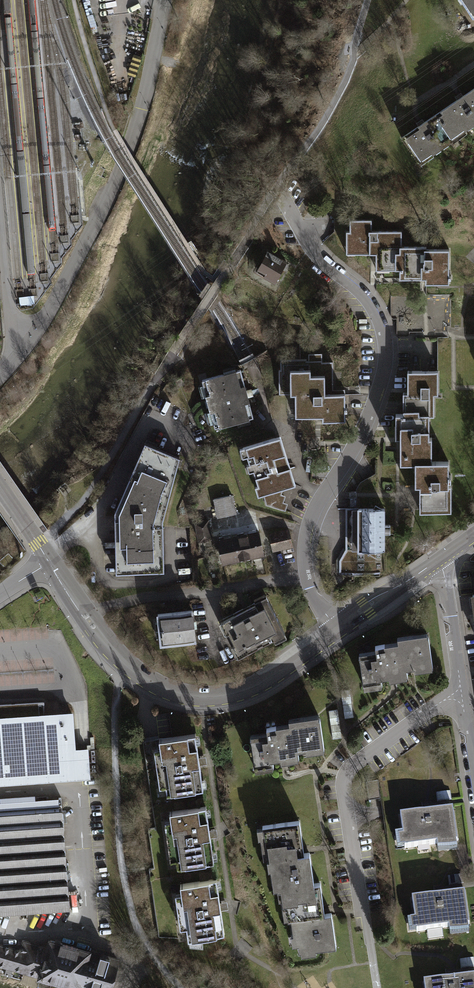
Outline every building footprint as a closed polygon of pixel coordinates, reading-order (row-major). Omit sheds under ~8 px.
[(410,127),(429,154),(473,124),(473,84),(417,122),(410,127)] [(346,232),(346,251),(371,250),(376,250),(401,249),(401,231),(372,231),(372,221),(349,221),(350,232),(346,232)] [(401,249),(376,250),(376,269),(399,268),(399,279),(421,279),(450,278),(450,248),(401,249)] [(267,252),(257,269),(265,274),(263,278),(274,285),(281,272),(285,274),(290,265),(267,252)] [(248,392),(241,365),(203,375),(217,426),(255,415),(248,392)] [(329,367),(292,367),(292,392),(299,392),(299,418),(325,418),(325,428),(343,428),(344,392),(329,392),(329,367)] [(438,371),(408,371),(408,395),(403,395),(403,417),(427,417),(433,417),(433,395),(438,395),(438,371)] [(403,417),(399,417),(399,442),(399,465),(414,465),(431,465),(431,440),(428,440),(427,417),(403,417)] [(283,437),(244,449),(259,498),(264,497),(282,491),(298,487),(291,462),(283,437)] [(179,460),(145,444),(117,512),(118,571),(163,568),(161,517),(179,460)] [(431,465),(414,465),(414,489),(419,489),(419,513),(451,513),(451,489),(448,489),(448,465),(431,465)] [(234,495),(213,500),(217,519),(238,514),(234,495)] [(385,508),(346,507),(345,555),(384,555),(385,508)] [(209,519),(194,522),(199,541),(213,537),(209,519)] [(264,559),(258,529),(218,537),(224,567),(264,559)] [(290,529),(269,533),(273,552),(293,548),(290,529)] [(384,555),(345,555),(342,558),(338,562),(337,574),(382,575),(384,555)] [(271,598),(225,621),(242,655),(288,631),(271,598)] [(192,612),(157,615),(161,648),(196,645),(192,612)] [(437,665),(435,629),(404,631),(404,640),(378,641),(379,649),(363,650),(365,685),(383,684),(383,676),(394,676),(409,675),(408,666),(437,665)] [(95,780),(92,749),(79,750),(76,713),(0,720),(0,787),(95,780)] [(326,748),(324,713),(293,714),(293,723),(268,725),(268,733),(252,733),(254,768),(272,768),(272,759),(285,759),(298,758),(298,750),(326,748)] [(332,739),(341,739),(340,714),(330,715),(332,739)] [(190,730),(162,734),(169,790),(205,785),(200,743),(192,744),(190,730)] [(63,794),(0,798),(0,914),(70,909),(63,794)] [(203,803),(175,806),(181,862),(218,858),(213,815),(204,816),(203,803)] [(457,849),(453,811),(427,814),(404,817),(406,839),(399,840),(400,851),(438,847),(439,851),(457,849)] [(302,816),(258,820),(261,857),(271,856),(274,888),(282,887),(285,921),(296,920),(299,952),(340,948),(336,910),(322,911),(315,847),(305,848),(302,816)] [(213,875),(185,879),(191,935),(228,931),(223,888),(215,889),(213,875)] [(472,931),(465,893),(438,898),(415,902),(418,922),(412,923),(414,935),(451,929),(452,934),(472,931)] [(223,932),(215,934),(216,941),(225,939),(223,932)] [(122,957),(50,936),(48,946),(24,939),(21,951),(0,945),(0,967),(75,987),(113,987),(122,957)] [(452,981),(428,985),(428,987),(473,987),(473,978),(452,981)]
